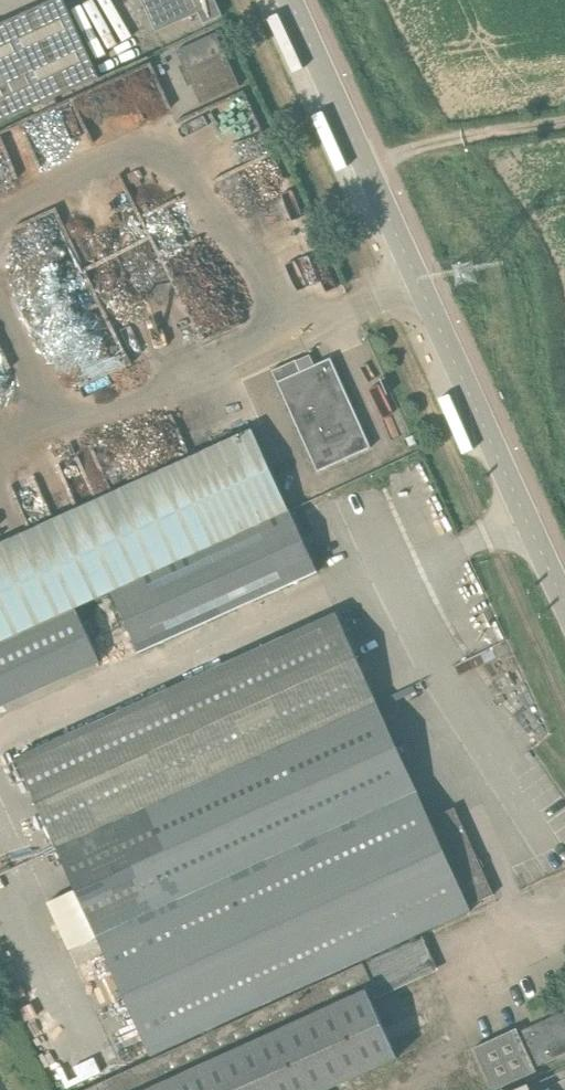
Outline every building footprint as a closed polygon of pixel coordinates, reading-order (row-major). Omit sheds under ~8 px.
[(98,79),(80,39),(63,0),(54,0),(0,24),(0,123),(98,79)] [(157,32),(199,12),(213,6),(210,0),(142,0),(157,32)] [(199,12),(204,22),(217,16),(213,6),(199,12)] [(186,67),(211,55),(225,49),(216,30),(177,48),(186,67)] [(211,55),(226,90),(240,83),(225,49),(211,55)] [(226,90),(211,55),(186,67),(201,101),(226,90)] [(272,372),(318,472),(371,448),(330,358),(301,372),(296,361),(272,372)] [(76,610),(111,592),(289,511),(252,429),(0,544),(0,645),(76,610)] [(111,594),(139,653),(317,573),(290,513),(111,594)] [(56,848),(376,702),(336,614),(16,760),(56,848)] [(453,809),(430,820),(376,702),(56,848),(151,1057),(471,911),(469,906),(492,895),(453,809)] [(396,1060),(395,1059),(397,1058),(395,1053),(443,1031),(432,1007),(384,1029),(369,999),(437,968),(422,937),(86,1089),(327,1089),(366,1072),(370,1082),(400,1069),(396,1060)] [(535,1068),(564,1055),(564,1012),(518,1033),(517,1029),(474,1049),(493,1089),(497,1089),(536,1072),(535,1068)]
